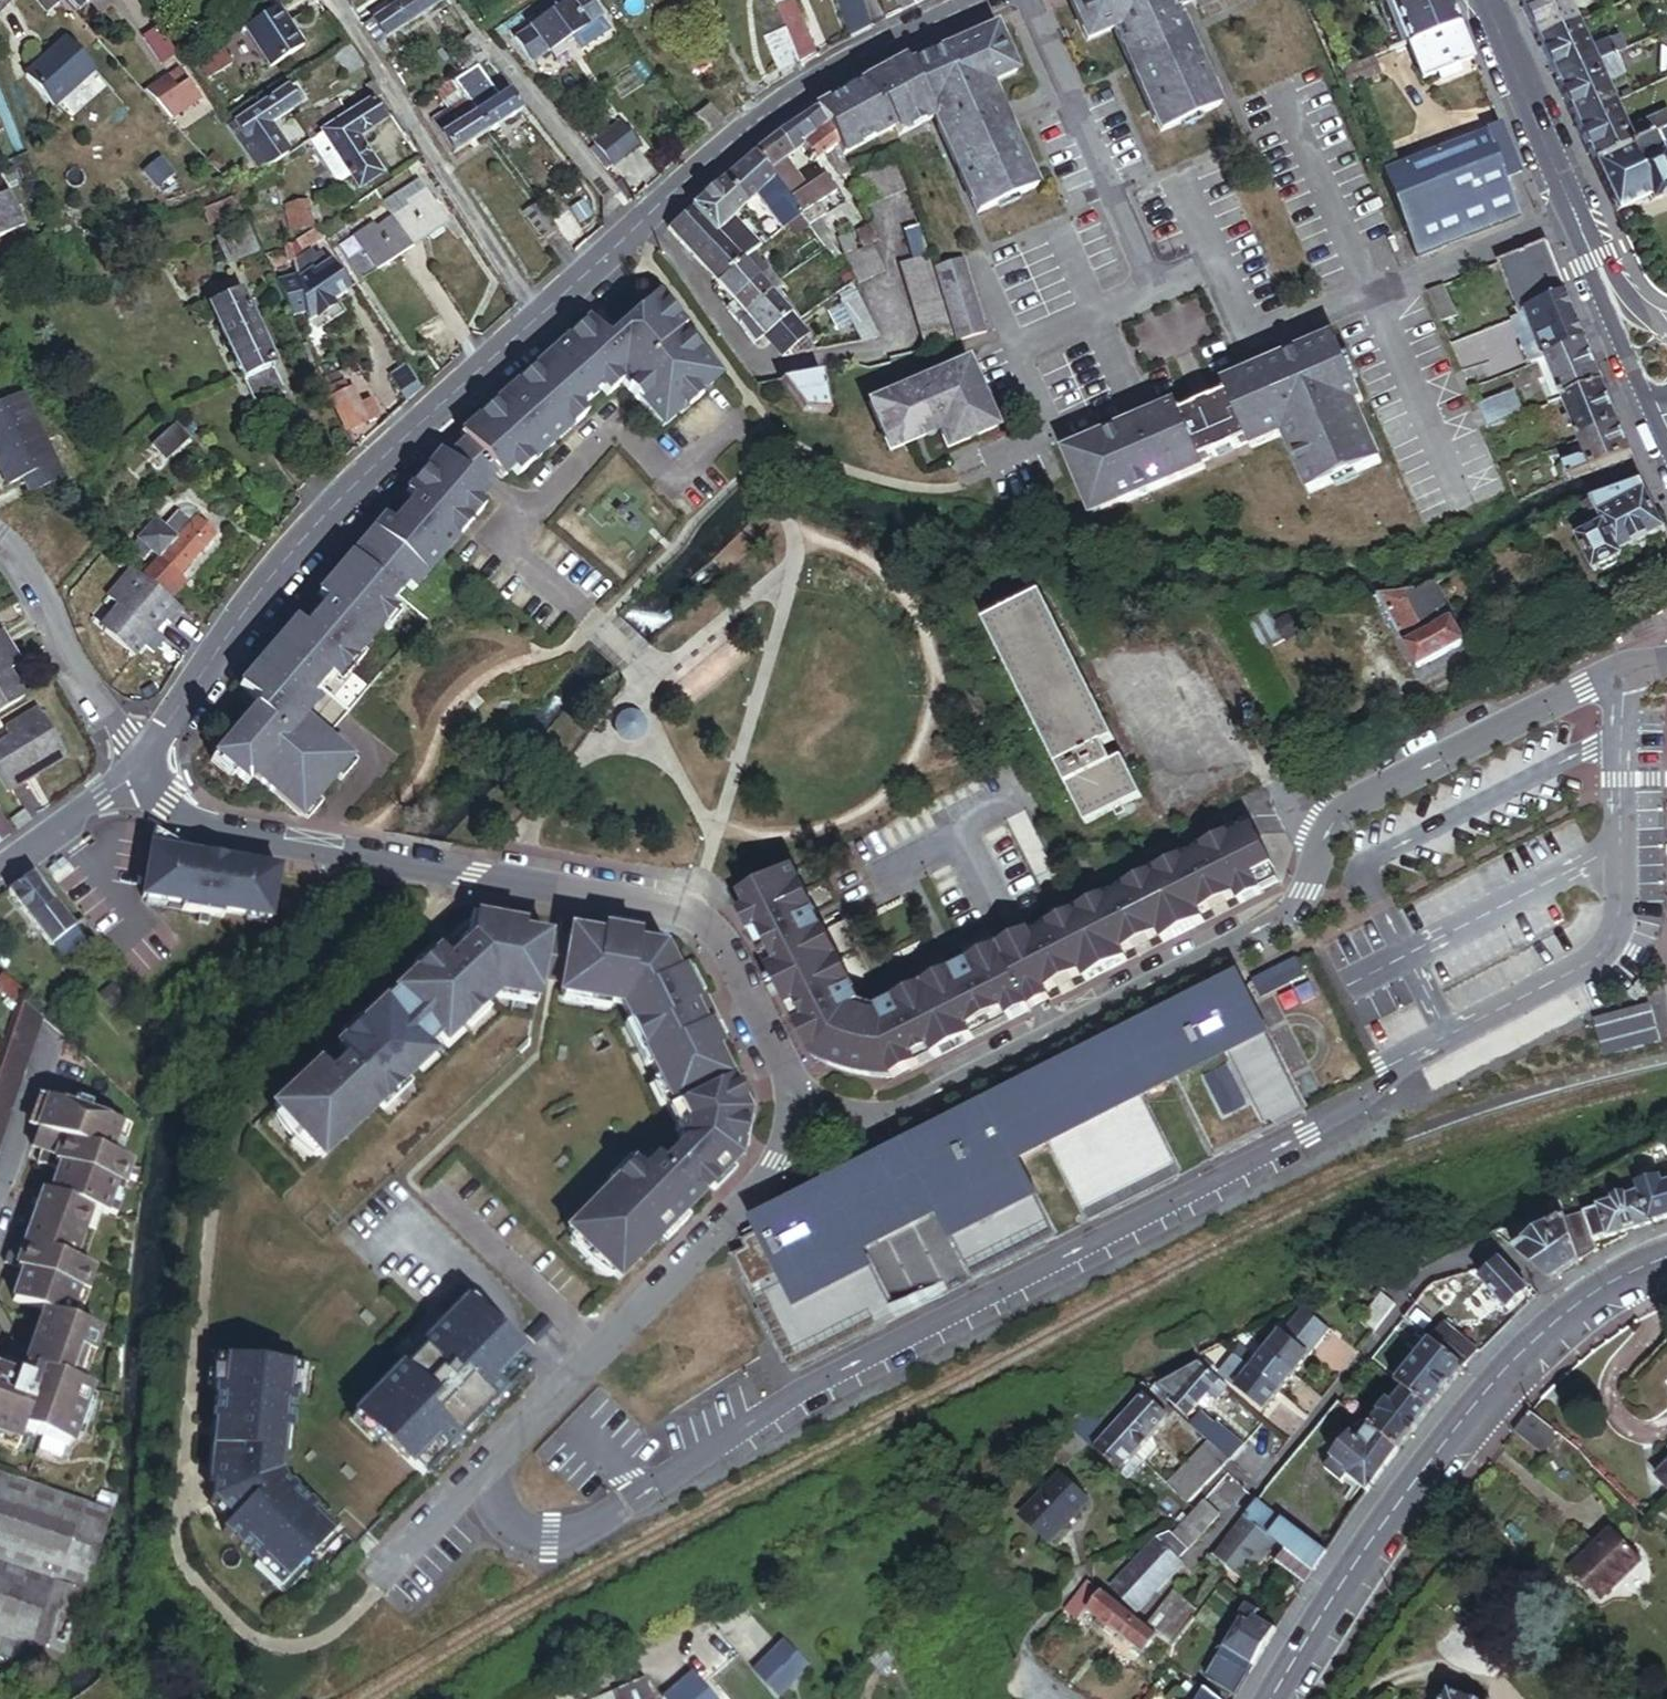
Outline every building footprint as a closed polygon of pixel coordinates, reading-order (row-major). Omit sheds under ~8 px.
[(59,0),(36,0),(48,13),(61,2),(59,0)] [(61,2),(73,16),(90,1),(89,0),(59,0),(61,2)] [(362,26),(374,45),(448,0),(404,0),(362,26)] [(515,33),(531,60),(569,36),(576,47),(580,48),(607,31),(601,15),(591,0),(566,0),(515,33)] [(800,62),(802,68),(815,60),(789,1),(782,3),(781,0),(774,0),(787,31),(800,62)] [(849,40),(871,31),(862,0),(837,0),(849,40)] [(891,22),(910,12),(929,0),(878,0),(891,22)] [(1084,38),(1110,27),(1157,131),(1216,105),(1171,4),(1181,0),(1068,0),(1084,38)] [(1317,8),(1328,4),(1327,0),(1314,0),(1317,8)] [(1461,24),(1452,0),(1393,0),(1410,44),(1461,24)] [(1562,0),(1514,0),(1533,41),(1572,23),(1562,0)] [(278,8),(243,29),(268,69),(302,48),(278,8)] [(1612,54),(1622,50),(1615,34),(1584,48),(1572,23),(1533,41),(1552,82),(1612,54)] [(1475,59),(1461,24),(1410,44),(1425,80),(1441,74),(1444,81),(1461,74),(1458,66),(1475,59)] [(174,53),(157,27),(143,36),(161,63),(174,53)] [(1032,187),(987,82),(1013,71),(996,31),(986,27),(919,56),(903,64),(900,59),(812,108),(814,111),(833,139),(843,159),(891,132),(896,137),(931,117),(973,212),(1032,187)] [(800,62),(787,31),(766,40),(779,71),(800,62)] [(476,68),(490,59),(479,41),(465,50),(476,68)] [(93,71),(68,44),(35,75),(60,102),(93,71)] [(349,44),(332,55),(346,77),(363,66),(349,44)] [(225,54),(201,69),(208,80),(231,65),(225,54)] [(1599,85),(1596,78),(1618,68),(1612,54),(1552,82),(1570,123),(1608,105),(1599,85)] [(479,83),(498,71),(490,59),(476,68),(454,82),(461,93),(488,136),(522,115),(510,96),(501,102),(496,95),(489,99),(479,83)] [(1343,72),(1349,85),(1374,75),(1369,61),(1343,72)] [(1621,74),(1618,68),(1596,78),(1599,85),(1621,74)] [(180,70),(143,93),(166,119),(198,98),(180,70)] [(436,93),(443,104),(461,93),(454,82),(436,93)] [(288,89),(225,128),(254,172),(271,168),(280,161),(263,131),(300,107),(288,89)] [(455,157),(488,136),(461,93),(443,104),(449,113),(433,123),(455,157)] [(376,100),(322,134),(349,176),(358,189),(384,172),(361,138),(389,120),(376,100)] [(1666,128),(1666,126),(1660,111),(1620,130),(1608,105),(1570,123),(1589,163),(1654,133),(1666,128)] [(705,138),(722,124),(710,107),(691,120),(705,138)] [(822,217),(842,202),(836,194),(841,190),(833,175),(808,190),(784,160),(806,147),(816,161),(827,154),(844,177),(849,174),(843,159),(833,139),(814,111),(797,122),(783,132),(752,156),(802,214),(812,225),(845,262),(852,258),(828,233),(832,229),(822,217)] [(616,122),(609,127),(628,149),(634,144),(616,122)] [(1521,174),(1501,124),(1487,129),(1488,133),(1383,176),(1418,260),(1523,217),(1508,179),(1521,174)] [(609,127),(595,140),(613,161),(628,149),(609,127)] [(1654,133),(1661,147),(1666,161),(1666,128),(1654,133)] [(1652,151),(1661,147),(1654,133),(1589,163),(1612,213),(1644,199),(1647,205),(1666,196),(1666,183),(1652,151)] [(349,176),(322,134),(310,142),(335,181),(340,182),(349,176)] [(802,214),(752,156),(721,182),(743,205),(755,195),(783,228),(791,222),(802,214)] [(853,181),(864,207),(905,190),(896,165),(853,181)] [(201,185),(194,177),(181,188),(188,196),(201,185)] [(761,244),(733,212),(743,205),(721,182),(690,209),(740,261),(752,251),(761,244)] [(412,249),(446,227),(421,187),(386,209),(394,221),(412,249)] [(27,225),(10,189),(0,193),(0,237),(27,225)] [(290,233),(313,228),(308,199),(285,204),(290,233)] [(558,234),(538,207),(525,217),(544,243),(558,234)] [(716,283),(740,261),(690,209),(668,229),(716,283)] [(812,225),(802,214),(791,222),(800,234),(812,225)] [(255,231),(250,221),(218,237),(229,260),(258,246),(251,233),(255,231)] [(412,249),(394,221),(378,231),(375,226),(356,238),(376,271),(412,249)] [(864,230),(872,245),(875,244),(879,241),(872,225),(864,230)] [(906,228),(914,254),(923,251),(915,225),(906,228)] [(325,238),(318,227),(289,245),(308,324),(335,308),(332,303),(348,293),(331,263),(321,268),(316,260),(309,265),(302,252),(325,238)] [(846,241),(855,256),(866,249),(857,234),(846,241)] [(892,273),(875,244),(872,245),(866,249),(855,256),(853,257),(870,286),(892,273)] [(1571,299),(1549,245),(1501,264),(1523,318),(1571,299)] [(772,296),(783,287),(752,251),(740,261),(716,283),(747,319),(772,296)] [(924,255),(899,262),(925,346),(950,339),(924,255)] [(934,267),(958,343),(987,334),(962,258),(934,267)] [(1445,288),(1429,295),(1442,326),(1458,320),(1445,288)] [(241,295),(211,308),(257,409),(286,395),(241,295)] [(808,337),(772,296),(747,319),(764,338),(783,360),(808,337)] [(589,322),(459,435),(463,440),(495,477),(499,482),(510,474),(515,480),(587,418),(581,411),(601,394),(606,400),(622,386),(662,432),(679,417),(680,419),(704,399),(702,396),(719,382),(679,336),(685,330),(657,297),(606,341),(589,322)] [(841,305),(861,344),(877,341),(853,297),(841,305)] [(1589,345),(1571,299),(1523,318),(1513,322),(1532,368),(1548,361),(1589,345)] [(764,338),(747,319),(738,324),(753,345),(764,338)] [(1177,407),(1066,456),(1094,521),(1204,475),(1201,467),(1248,449),(1251,455),(1284,441),(1309,500),(1381,468),(1357,409),(1363,407),(1336,340),(1225,388),(1229,401),(1221,405),(1218,413),(1217,414),(1213,417),(1202,420),(1195,418),(1191,418),(1184,421),(1177,407)] [(1606,386),(1589,345),(1548,361),(1564,403),(1606,386)] [(404,363),(387,373),(407,403),(421,390),(404,363)] [(967,363),(869,405),(891,455),(940,433),(948,452),(996,431),(967,363)] [(827,416),(822,374),(780,382),(804,417),(827,416)] [(345,382),(328,390),(347,432),(377,418),(370,402),(361,406),(354,390),(349,392),(345,382)] [(1623,428),(1606,386),(1564,403),(1581,444),(1623,428)] [(0,402),(0,472),(8,487),(22,480),(31,499),(69,479),(58,457),(48,438),(23,390),(0,402)] [(1517,394),(1475,410),(1485,434),(1526,417),(1517,394)] [(184,438),(170,423),(150,443),(165,458),(184,438)] [(1636,459),(1623,428),(1581,444),(1589,463),(1565,472),(1571,485),(1636,459)] [(58,433),(48,438),(58,457),(68,452),(58,433)] [(250,777),(297,816),(312,798),(314,800),(334,776),(332,774),(347,756),(303,720),(316,704),(310,699),(328,678),(334,684),(394,612),(387,607),(404,587),(412,593),(483,507),(477,503),(486,493),(482,489),(444,458),(438,453),(405,493),(414,501),(393,525),(384,517),(317,597),(325,604),(304,628),(295,621),(239,689),(256,703),(213,755),(233,771),(231,774),(245,785),(250,777)] [(1509,474),(1502,477),(1505,485),(1512,482),(1509,474)] [(1598,528),(1579,539),(1594,573),(1624,559),(1622,555),(1666,533),(1641,485),(1588,504),(1598,528)] [(179,580),(214,537),(196,521),(187,531),(172,518),(164,528),(155,520),(128,551),(143,563),(149,555),(159,563),(179,580)] [(159,563),(143,581),(171,604),(186,586),(179,580),(159,563)] [(143,581),(130,570),(106,599),(120,611),(102,633),(132,658),(162,621),(168,626),(180,612),(171,604),(143,581)] [(1417,591),(1377,596),(1418,670),(1467,646),(1436,588),(1421,596),(1417,591)] [(1039,603),(984,630),(1084,831),(1138,804),(1039,603)] [(1302,609),(1273,625),(1282,643),(1312,628),(1302,609)] [(1267,614),(1243,627),(1258,656),(1282,643),(1273,625),(1267,614)] [(21,704),(5,676),(17,670),(0,641),(0,717),(21,704)] [(4,800),(64,765),(36,716),(1,736),(7,746),(0,750),(0,793),(4,800)] [(32,826),(25,816),(13,825),(19,835),(32,826)] [(12,839),(0,824),(0,847),(12,839)] [(854,991),(823,931),(821,932),(814,918),(816,917),(793,872),(738,898),(745,912),(738,916),(748,936),(756,932),(775,968),(767,972),(786,1009),(795,1005),(823,1062),(825,1061),(834,1062),(843,1064),(854,1066),(864,1070),(873,1075),(878,1078),(931,1051),(935,1059),(974,1040),(970,1032),(1005,1014),(1009,1022),(1050,1001),(1047,994),(1082,976),(1086,984),(1122,966),(1118,958),(1159,938),(1163,945),(1164,946),(1204,925),(1200,917),(1236,899),(1240,907),(1261,896),(1260,894),(1278,885),(1272,873),(1274,871),(1251,826),(1231,836),(1230,834),(1198,850),(1200,854),(1186,861),(1184,858),(1121,889),(1122,892),(1107,899),(1105,895),(1043,926),(1046,930),(1031,937),(1029,933),(967,965),(968,967),(953,975),(952,972),(892,1003),(893,1004),(879,1012),(859,1005),(852,992),(854,991)] [(266,922),(275,871),(223,862),(221,876),(197,872),(199,858),(188,857),(189,851),(149,831),(138,901),(142,901),(162,905),(178,907),(178,913),(195,916),(194,925),(204,927),(206,917),(219,920),(220,914),(243,918),(263,921),(266,922)] [(221,876),(223,862),(199,858),(197,872),(221,876)] [(32,878),(7,896),(46,951),(49,949),(58,962),(81,946),(32,878)] [(1204,925),(1240,907),(1236,899),(1200,917),(1204,925)] [(161,912),(162,905),(142,901),(141,908),(161,912)] [(262,928),(263,921),(243,918),(242,924),(262,928)] [(455,930),(272,1107),(320,1159),(498,991),(533,995),(536,983),(544,939),(519,934),(520,928),(473,920),(471,931),(455,930)] [(601,934),(569,928),(566,943),(558,987),(557,992),(622,1003),(681,1121),(675,1125),(682,1142),(663,1161),(657,1157),(645,1167),(636,1161),(568,1229),(620,1281),(739,1157),(738,1141),(739,1133),(741,1126),(746,1114),(718,1057),(723,1055),(712,1032),(717,1030),(703,999),(698,1001),(681,971),(676,973),(662,947),(636,943),(638,931),(602,926),(601,934)] [(775,968),(756,932),(748,936),(766,970),(767,972),(775,968)] [(1122,966),(1164,946),(1163,945),(1159,938),(1118,958),(1122,966)] [(566,943),(544,939),(536,983),(558,987),(566,943)] [(119,971),(100,945),(88,953),(107,980),(119,971)] [(1296,961),(1253,981),(1262,999),(1305,979),(1296,961)] [(1050,1001),(1086,984),(1082,976),(1047,994),(1050,1001)] [(0,980),(0,995),(1,996),(11,1005),(20,995),(1,978),(0,980)] [(790,1372),(894,1320),(859,1250),(938,1210),(973,1280),(1054,1239),(1013,1160),(1049,1142),(1089,1221),(1178,1177),(1139,1099),(1175,1082),(1214,1159),(1303,1114),(1238,985),(1131,1039),(1136,1049),(1102,1067),(1097,1057),(1021,1095),(1026,1105),(975,1131),(970,1121),(875,1169),(869,1158),(799,1194),(805,1206),(751,1233),(757,1246),(733,1258),(790,1372)] [(0,1056),(0,1141),(41,1021),(19,1001),(0,1056)] [(823,1062),(795,1005),(786,1009),(797,1030),(813,1061),(819,1061),(823,1062)] [(1655,1012),(1596,1026),(1604,1060),(1663,1046),(1655,1012)] [(974,1040),(1009,1022),(1005,1014),(970,1032),(974,1040)] [(1102,1067),(1136,1049),(1131,1039),(1129,1034),(1095,1052),(1097,1057),(1102,1067)] [(935,1059),(931,1051),(878,1078),(882,1081),(886,1084),(935,1059)] [(18,1442),(22,1432),(43,1439),(65,1447),(68,1448),(72,1438),(86,1399),(89,1388),(83,1386),(72,1382),(82,1353),(89,1356),(98,1332),(78,1324),(67,1320),(78,1289),(82,1291),(89,1269),(79,1266),(67,1262),(79,1230),(86,1233),(94,1212),(103,1215),(113,1189),(120,1192),(129,1167),(118,1163),(108,1160),(119,1128),(47,1102),(30,1150),(39,1153),(35,1163),(56,1171),(48,1194),(40,1191),(21,1244),(11,1240),(3,1263),(24,1270),(13,1301),(43,1311),(25,1364),(6,1357),(0,1360),(0,1436),(18,1442)] [(130,1131),(119,1128),(108,1160),(118,1163),(130,1131)] [(1641,1191),(1642,1194),(1652,1228),(1666,1223),(1666,1182),(1641,1191)] [(120,1192),(113,1189),(103,1215),(113,1219),(123,1193),(120,1192)] [(1652,1228),(1642,1194),(1613,1202),(1614,1206),(1580,1217),(1575,1202),(1563,1205),(1567,1219),(1580,1265),(1593,1257),(1590,1245),(1652,1228)] [(1528,1219),(1540,1240),(1562,1223),(1552,1205),(1528,1219)] [(1580,1265),(1567,1219),(1562,1223),(1540,1240),(1517,1257),(1552,1288),(1580,1265)] [(86,1233),(79,1230),(67,1262),(79,1266),(90,1234),(86,1233)] [(1529,1295),(1503,1267),(1482,1288),(1508,1315),(1529,1295)] [(82,1291),(78,1289),(67,1320),(78,1324),(89,1293),(82,1291)] [(457,1441),(530,1368),(482,1320),(484,1318),(466,1299),(419,1347),(422,1350),(403,1370),(399,1366),(350,1416),(369,1433),(371,1431),(420,1479),(447,1451),(444,1448),(454,1438),(457,1441)] [(1360,1327),(1372,1335),(1389,1308),(1378,1300),(1360,1327)] [(1330,1335),(1304,1315),(1288,1336),(1299,1345),(1296,1349),(1281,1338),(1266,1356),(1295,1380),(1330,1335)] [(1480,1356),(1445,1328),(1432,1345),(1467,1372),(1480,1356)] [(1432,1416),(1467,1372),(1432,1345),(1397,1388),(1406,1395),(1432,1416)] [(89,1356),(82,1353),(72,1382),(83,1386),(93,1357),(89,1356)] [(1266,1356),(1250,1374),(1281,1399),(1295,1380),(1266,1356)] [(337,1530),(312,1506),(310,1508),(276,1475),(281,1430),(289,1431),(292,1398),(295,1398),(299,1367),(290,1367),(266,1364),(266,1367),(244,1364),(245,1362),(213,1358),(209,1390),(213,1390),(209,1423),(213,1424),(206,1483),(213,1484),(210,1502),(231,1521),(220,1533),(254,1565),(253,1567),(278,1591),(300,1568),(298,1566),(313,1550),(315,1552),(337,1530)] [(1250,1374),(1237,1363),(1222,1380),(1266,1417),(1281,1399),(1250,1374)] [(1180,1394),(1170,1405),(1187,1419),(1202,1402),(1207,1405),(1211,1401),(1216,1404),(1226,1391),(1199,1369),(1171,1383),(1171,1384),(1180,1394)] [(1171,1384),(1156,1400),(1165,1409),(1170,1405),(1180,1394),(1171,1384)] [(1128,1395),(1115,1411),(1118,1409),(1148,1393),(1143,1390),(1128,1395)] [(1153,1440),(1176,1418),(1165,1409),(1156,1400),(1148,1393),(1118,1409),(1153,1440)] [(1400,1457),(1432,1416),(1406,1395),(1394,1409),(1391,1406),(1381,1419),(1385,1422),(1374,1436),(1400,1457)] [(99,1403),(86,1399),(72,1438),(85,1443),(99,1403)] [(1153,1440),(1118,1409),(1115,1411),(1101,1427),(1142,1466),(1156,1452),(1153,1440)] [(1530,1415),(1513,1435),(1543,1458),(1558,1435),(1530,1415)] [(1238,1453),(1217,1435),(1214,1438),(1198,1422),(1191,1431),(1203,1442),(1229,1464),(1238,1453)] [(1142,1466),(1101,1427),(1097,1432),(1089,1424),(1073,1433),(1085,1445),(1124,1485),(1142,1466)] [(1400,1457),(1374,1436),(1359,1424),(1320,1472),(1341,1488),(1346,1482),(1367,1499),(1400,1457)] [(1062,1471),(1085,1445),(1073,1433),(1043,1455),(1026,1475),(1038,1483),(1053,1464),(1062,1471)] [(0,1436),(0,1447),(15,1452),(18,1442),(0,1436)] [(61,1459),(65,1447),(43,1439),(39,1451),(61,1459)] [(1229,1464),(1203,1442),(1182,1466),(1207,1489),(1229,1464)] [(1207,1489),(1182,1466),(1164,1486),(1189,1509),(1207,1489)] [(1666,1486),(1666,1470),(1659,1477),(1666,1486)] [(43,1672),(46,1672),(56,1656),(60,1657),(90,1569),(101,1573),(108,1556),(104,1555),(111,1536),(102,1533),(110,1513),(0,1475),(0,1658),(43,1672)] [(1046,1546),(1084,1503),(1056,1479),(1018,1521),(1046,1546)] [(1229,1512),(1211,1497),(1173,1541),(1170,1538),(1152,1543),(1155,1547),(1112,1590),(1137,1615),(1177,1574),(1173,1570),(1229,1512)] [(1153,1512),(1174,1533),(1188,1519),(1165,1499),(1153,1512)] [(1260,1507),(1220,1561),(1235,1572),(1238,1567),(1253,1578),(1276,1547),(1280,1550),(1273,1560),(1278,1565),(1275,1570),(1304,1592),(1327,1559),(1260,1507)] [(1610,1527),(1570,1564),(1599,1596),(1640,1559),(1610,1527)] [(1238,1567),(1235,1572),(1248,1584),(1253,1578),(1238,1567)] [(1095,1592),(1085,1585),(1066,1610),(1077,1618),(1095,1592)] [(1173,1596),(1167,1604),(1191,1622),(1197,1613),(1173,1596)] [(1146,1630),(1102,1597),(1089,1615),(1092,1618),(1087,1625),(1100,1634),(1104,1628),(1141,1656),(1156,1638),(1170,1649),(1191,1622),(1167,1604),(1146,1630)] [(1207,1682),(1236,1698),(1237,1698),(1278,1634),(1247,1605),(1240,1618),(1246,1621),(1207,1682)] [(717,1657),(730,1647),(720,1635),(707,1645),(717,1657)] [(753,1681),(771,1698),(784,1698),(809,1674),(784,1649),(753,1681)] [(666,1698),(715,1698),(696,1675),(666,1698)] [(642,1679),(613,1695),(615,1698),(653,1698),(642,1679)] [(1203,1690),(1198,1698),(1219,1698),(1203,1690)]
